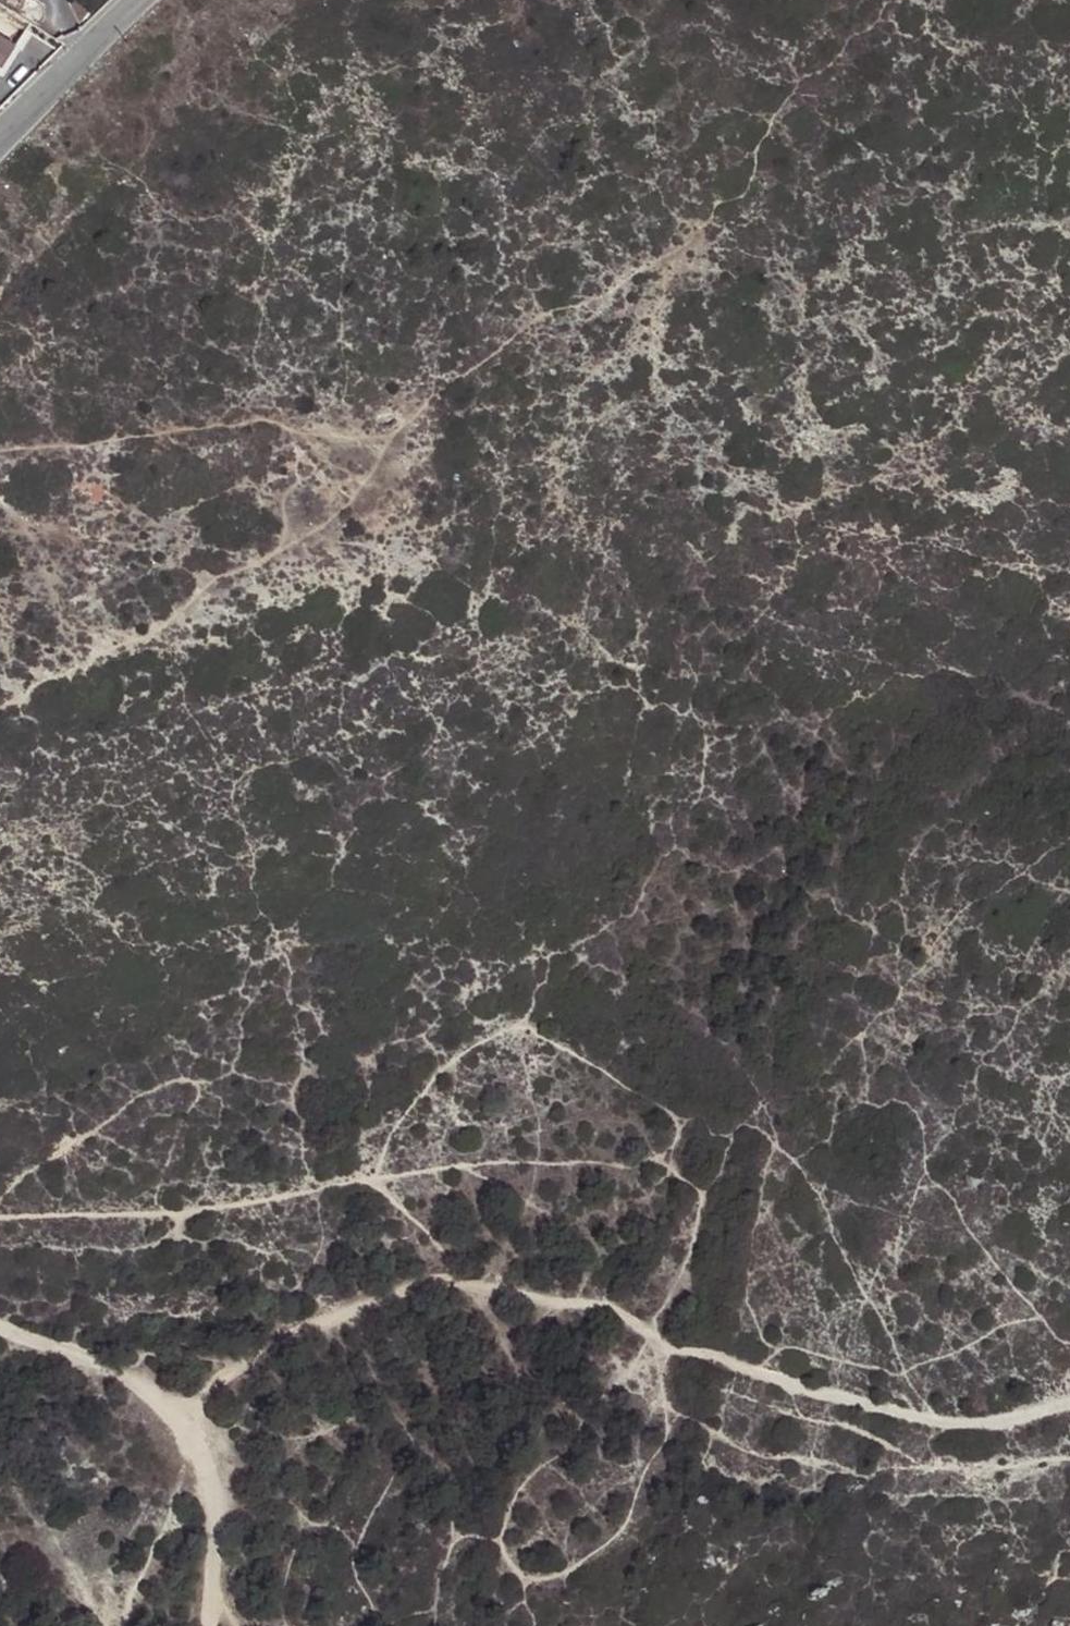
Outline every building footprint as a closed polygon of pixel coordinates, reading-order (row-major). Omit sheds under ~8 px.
[(0,68),(13,45),(0,38),(0,68)]
